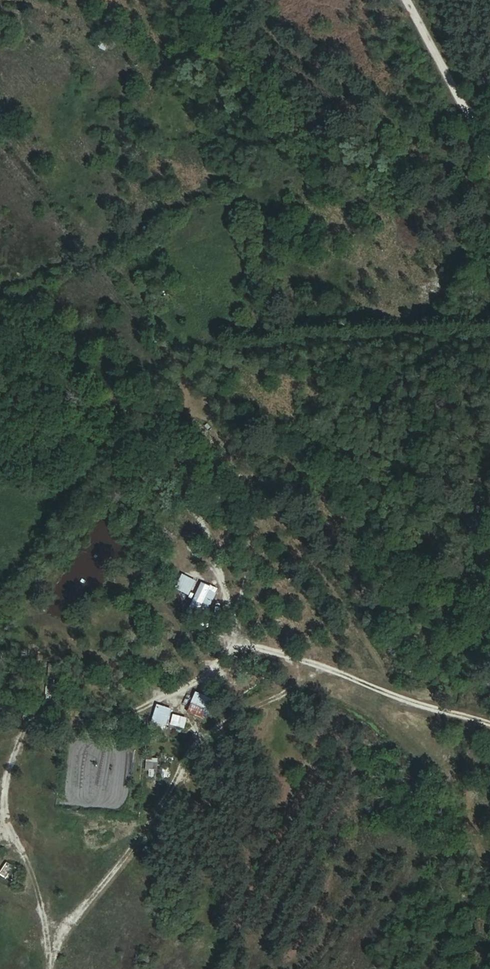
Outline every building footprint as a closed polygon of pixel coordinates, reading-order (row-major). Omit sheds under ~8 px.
[(202,581),(192,607),(209,614),(219,588),(202,581)] [(199,691),(192,705),(211,716),(219,701),(199,691)] [(158,704),(153,726),(168,730),(173,707),(158,704)] [(186,728),(189,717),(175,714),(172,726),(186,728)] [(122,756),(123,746),(90,742),(89,748),(76,747),(75,755),(93,757),(91,777),(101,778),(102,767),(113,768),(115,755),(122,756)] [(161,758),(149,757),(147,777),(159,777),(161,758)] [(17,868),(8,861),(0,872),(0,874),(8,880),(17,868)]
